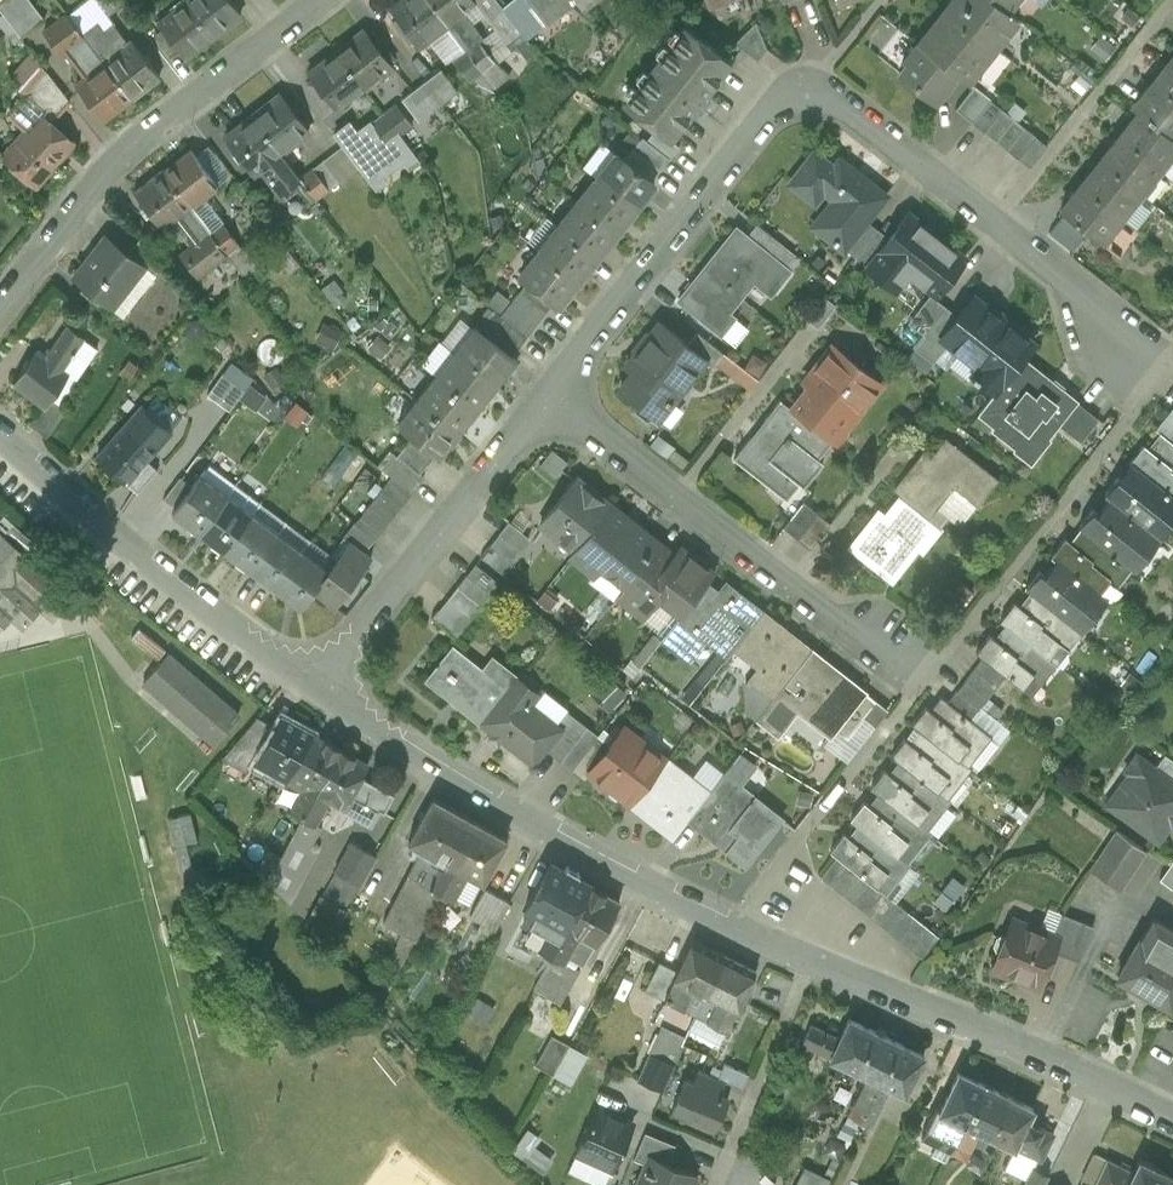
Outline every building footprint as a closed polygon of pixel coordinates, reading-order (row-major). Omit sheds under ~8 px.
[(0,5),(0,8),(7,18),(30,0),(6,0),(0,5)] [(44,18),(30,0),(7,18),(21,36),(44,18)] [(132,40),(128,43),(113,24),(115,23),(109,14),(108,15),(96,0),(85,0),(68,13),(83,33),(82,33),(131,98),(132,98),(160,76),(132,40)] [(120,0),(96,0),(108,15),(109,14),(123,3),(120,0)] [(230,0),(186,0),(185,1),(212,36),(240,14),(230,0)] [(429,0),(403,0),(391,9),(397,17),(392,21),(403,35),(408,31),(414,39),(414,40),(419,46),(447,24),(429,0)] [(474,0),(429,0),(447,24),(476,3),(474,0)] [(489,19),(502,9),(495,0),(479,0),(476,2),(489,19)] [(502,9),(520,32),(542,16),(530,0),(514,0),(502,9)] [(548,6),(543,0),(530,0),(542,16),(520,32),(525,39),(564,8),(558,0),(556,0),(548,6)] [(564,8),(574,1),(574,0),(558,0),(564,8)] [(995,0),(952,0),(946,8),(994,46),(1017,17),(1008,10),(995,0)] [(1008,10),(1016,0),(995,0),(1008,10)] [(212,36),(185,1),(159,21),(186,56),(212,36)] [(994,46),(946,8),(918,43),(956,72),(967,81),(994,46)] [(520,32),(502,9),(489,19),(507,42),(520,32)] [(131,98),(82,33),(83,33),(68,13),(67,12),(44,30),(61,52),(65,49),(85,75),(76,83),(103,119),(131,98)] [(756,21),(734,43),(758,60),(766,48),(756,21)] [(685,25),(624,104),(655,128),(669,139),(670,139),(695,106),(699,109),(709,97),(705,94),(731,61),(685,25)] [(393,66),(365,29),(336,51),(363,87),(364,88),(393,66)] [(495,61),(479,40),(466,49),(483,71),(495,61)] [(956,72),(918,43),(906,58),(907,63),(899,73),(899,78),(908,85),(913,84),(934,100),(956,72)] [(483,71),(466,49),(454,59),(470,81),(483,71)] [(336,51),(308,72),(314,79),(309,82),(320,97),(325,93),(336,108),(363,87),(336,51)] [(34,54),(14,76),(29,89),(46,70),(34,54)] [(1172,58),(1152,82),(1172,99),(1172,59),(1172,58)] [(457,90),(441,68),(425,81),(441,102),(457,90)] [(29,89),(25,94),(53,119),(69,100),(46,70),(29,89)] [(425,81),(404,97),(420,119),(441,102),(425,81)] [(1152,82),(1133,107),(1138,111),(1172,138),(1172,137),(1172,99),(1152,82)] [(973,86),(955,109),(972,122),(990,100),(973,86)] [(25,94),(9,113),(28,130),(42,115),(50,122),(53,119),(25,94)] [(309,130),(281,94),(253,116),(281,152),(309,130)] [(990,100),(972,122),(983,131),(1001,109),(990,100)] [(413,124),(396,102),(383,113),(400,134),(413,124)] [(1001,109),(983,131),(995,140),(1013,118),(1001,109)] [(1138,111),(1118,136),(1157,166),(1172,146),(1172,139),(1172,138),(1138,111)] [(400,134),(383,113),(371,122),(388,144),(400,134)] [(42,115),(28,130),(21,131),(15,139),(15,146),(5,157),(34,183),(48,167),(53,167),(57,162),(57,156),(63,149),(65,151),(73,142),(50,122),(42,115)] [(281,152),(253,116),(225,137),(253,173),(261,167),(280,192),(300,177),(281,152)] [(1013,118),(995,140),(1006,149),(1024,127),(1013,118)] [(388,144),(371,122),(355,134),(347,124),(334,134),(375,188),(383,183),(379,177),(380,166),(396,155),(388,144)] [(1024,127),(1006,149),(1018,158),(1035,136),(1036,135),(1024,127)] [(669,139),(655,128),(646,140),(668,157),(669,158),(679,147),(670,139),(669,139)] [(400,134),(388,144),(396,155),(398,154),(403,161),(414,153),(400,134)] [(646,140),(642,136),(633,147),(659,168),(668,157),(646,140)] [(1035,136),(1018,158),(1029,167),(1046,145),(1035,136)] [(1157,166),(1118,136),(1099,161),(1138,191),(1157,166)] [(659,168),(633,147),(623,159),(650,180),(659,168)] [(218,184),(190,148),(163,170),(190,205),(218,184)] [(885,195),(839,159),(833,167),(814,152),(790,183),(814,202),(823,191),(842,205),(821,232),(843,249),(845,247),(866,221),(885,195)] [(414,153),(403,161),(411,173),(422,165),(414,153)] [(623,159),(615,153),(596,177),(635,208),(654,183),(650,180),(623,159)] [(340,180),(324,159),(313,168),(329,189),(340,180)] [(1138,191),(1099,161),(1079,185),(1118,216),(1138,191)] [(313,168),(300,178),(316,198),(329,189),(313,168)] [(190,205),(163,170),(162,170),(134,191),(162,228),(170,221),(190,246),(182,253),(198,274),(226,252),(210,231),(190,205)] [(635,208),(596,177),(588,188),(583,184),(577,191),(569,185),(564,191),(577,202),(615,232),(635,208)] [(1118,216),(1079,185),(1061,209),(1065,213),(1087,230),(1099,240),(1118,216)] [(615,232),(577,202),(558,226),(596,256),(601,251),(607,244),(607,243),(615,232)] [(1087,230),(1065,213),(1050,232),(1072,248),(1087,230)] [(965,258),(910,214),(868,266),(885,280),(898,264),(936,295),(965,258)] [(239,242),(222,221),(210,231),(226,252),(239,242)] [(866,221),(845,247),(856,256),(877,229),(866,221)] [(596,256),(558,226),(539,250),(577,280),(581,275),(582,276),(588,268),(588,267),(596,256)] [(761,246),(736,228),(679,300),(721,333),(733,317),(728,313),(754,281),(770,294),(789,270),(786,267),(761,246)] [(128,252),(106,234),(105,236),(75,275),(74,275),(73,277),(112,307),(144,265),(144,264),(128,252)] [(165,260),(142,234),(128,252),(144,264),(144,265),(155,273),(165,260)] [(795,254),(770,235),(761,246),(786,267),(795,254)] [(577,280),(539,250),(520,274),(521,276),(527,281),(554,302),(557,304),(559,304),(577,280)] [(554,302),(527,281),(518,292),(545,313),(554,302)] [(493,287),(484,301),(498,310),(507,295),(493,287)] [(545,313),(518,292),(509,304),(536,325),(545,313)] [(824,296),(806,319),(817,327),(835,305),(824,296)] [(944,308),(932,299),(913,323),(925,332),(944,308)] [(1020,333),(981,302),(972,313),(964,307),(956,318),(940,337),(947,342),(962,354),(964,350),(981,363),(972,375),(977,379),(978,378),(995,392),(1021,359),(1032,344),(1019,334),(1020,333)] [(536,325),(509,304),(500,315),(504,318),(527,336),(536,325)] [(490,307),(475,326),(489,337),(496,328),(504,318),(500,315),(490,307)] [(944,308),(925,332),(944,347),(947,342),(940,337),(956,318),(944,308)] [(527,336),(504,318),(496,328),(519,346),(527,336)] [(689,343),(662,322),(633,357),(641,363),(621,388),(654,413),(667,398),(671,401),(705,358),(706,356),(689,343)] [(318,323),(314,338),(333,342),(337,327),(318,323)] [(47,355),(37,347),(13,381),(44,405),(45,406),(52,396),(69,372),(62,367),(85,336),(68,324),(47,355)] [(489,337),(475,326),(455,351),(496,384),(516,359),(512,355),(489,337)] [(519,346),(496,328),(489,337),(512,355),(519,346)] [(723,352),(698,332),(689,343),(706,356),(705,358),(713,365),(723,352)] [(880,383),(832,345),(815,366),(821,370),(791,408),(831,440),(834,442),(835,441),(829,437),(850,410),(856,414),(880,383)] [(496,384),(455,351),(436,376),(477,408),(496,384)] [(1075,400),(1021,359),(995,392),(979,412),(997,426),(995,428),(1020,448),(1029,438),(1039,446),(1057,423),(1075,400)] [(245,387),(223,371),(207,393),(229,409),(245,387)] [(477,408),(436,376),(417,400),(458,432),(477,408)] [(67,408),(52,396),(45,406),(44,405),(35,418),(51,431),(67,408)] [(791,408),(779,399),(735,455),(787,497),(799,482),(803,486),(823,460),(818,457),(831,440),(791,408)] [(294,425),(305,409),(293,400),(281,416),(294,425)] [(458,432),(417,400),(397,424),(412,436),(435,455),(438,457),(458,432)] [(1098,418),(1075,400),(1057,423),(1080,441),(1098,418)] [(143,405),(98,456),(137,490),(182,439),(143,405)] [(1155,430),(1163,436),(1166,438),(1172,429),(1172,409),(1172,408),(1155,430)] [(435,455),(412,436),(404,446),(427,465),(435,455)] [(1163,436),(1150,451),(1143,445),(1129,462),(1137,468),(1172,496),(1172,444),(1166,438),(1163,436)] [(946,439),(925,467),(916,461),(894,489),(900,494),(927,516),(951,485),(975,504),(996,478),(946,439)] [(427,465),(404,446),(396,456),(420,474),(427,465)] [(396,456),(389,450),(377,465),(411,493),(423,477),(420,474),(396,456)] [(1137,468),(1125,483),(1118,477),(1104,494),(1112,500),(1151,530),(1151,529),(1160,518),(1166,522),(1172,513),(1172,496),(1137,468)] [(177,507),(175,510),(200,529),(227,493),(202,474),(193,486),(177,507)] [(180,475),(164,497),(177,507),(193,486),(180,475)] [(611,504),(577,478),(541,524),(574,550),(611,504)] [(252,512),(227,493),(200,529),(225,549),(252,512)] [(900,494),(881,518),(874,513),(850,545),(892,579),(917,546),(922,549),(940,525),(927,516),(900,494)] [(1151,530),(1112,500),(1100,515),(1092,509),(1079,526),(1084,530),(1084,529),(1126,562),(1135,550),(1141,554),(1156,536),(1160,539),(1161,537),(1151,529),(1151,530)] [(804,502),(785,526),(798,537),(817,512),(804,502)] [(629,527),(609,511),(613,506),(611,504),(574,550),(570,555),(595,575),(591,579),(615,598),(616,597),(660,542),(633,521),(629,527)] [(384,527),(364,511),(355,523),(374,538),(375,538),(384,527)] [(277,532),(252,512),(225,549),(250,568),(277,532)] [(817,512),(798,537),(811,547),(830,523),(817,512)] [(526,535),(508,521),(499,533),(521,551),(526,535)] [(374,538),(355,523),(343,537),(348,541),(349,540),(364,551),(374,538)] [(1126,562),(1084,529),(1084,530),(1072,545),(1065,539),(1051,556),(1059,562),(1059,561),(1098,592),(1098,591),(1108,599),(1107,599),(1111,603),(1122,590),(1113,583),(1128,565),(1134,571),(1135,569),(1126,562)] [(10,617),(23,628),(40,609),(53,620),(72,598),(35,565),(36,564),(0,532),(0,629),(10,617)] [(302,551),(277,532),(250,568),(274,588),(302,551)] [(521,551),(499,533),(490,545),(512,562),(521,551)] [(364,551),(349,540),(348,541),(326,569),(328,570),(313,589),(334,605),(371,556),(364,551)] [(679,547),(674,553),(660,542),(616,597),(637,613),(653,593),(681,614),(706,582),(713,573),(679,547)] [(512,562),(490,545),(480,556),(503,574),(512,562)] [(326,569),(302,551),(274,588),(300,607),(313,589),(328,570),(326,569)] [(1098,592),(1059,561),(1059,562),(1047,577),(1039,571),(1026,588),(1033,594),(1034,593),(1072,624),(1073,623),(1082,611),(1087,615),(1102,597),(1107,600),(1107,599),(1108,599),(1098,591),(1098,592)] [(498,581),(475,563),(466,574),(489,592),(498,581)] [(489,592),(466,574),(457,585),(480,604),(489,592)] [(960,580),(941,605),(953,614),(972,589),(960,580)] [(762,610),(734,588),(726,597),(706,582),(681,614),(661,639),(683,654),(699,634),(727,656),(734,647),(762,610)] [(480,604),(457,585),(448,597),(470,615),(480,604)] [(1072,624),(1034,593),(1033,594),(1021,609),(1014,602),(1000,619),(1008,626),(1008,625),(1047,656),(1047,655),(1057,643),(1063,647),(1077,629),(1081,632),(1082,631),(1073,623),(1072,624)] [(470,615),(448,597),(432,616),(455,634),(470,615)] [(811,648),(762,610),(734,647),(758,666),(750,678),(773,695),(811,648)] [(1047,656),(1008,625),(1008,626),(997,640),(989,634),(976,651),(982,657),(1006,675),(1032,694),(1033,693),(1024,686),(1033,675),(1038,679),(1052,661),(1055,664),(1057,663),(1047,655),(1047,656)] [(487,673),(452,646),(427,678),(480,721),(516,675),(497,660),(487,673)] [(865,690),(811,648),(773,695),(757,717),(777,732),(796,708),(831,735),(841,721),(864,691),(865,690)] [(238,716),(167,654),(143,681),(215,743),(238,716)] [(1006,675),(982,657),(973,668),(997,686),(1006,675)] [(997,686),(973,668),(965,679),(988,697),(997,686)] [(537,691),(516,675),(480,721),(533,762),(546,745),(561,726),(559,725),(529,701),(537,691)] [(750,678),(744,685),(746,709),(757,717),(773,695),(750,678)] [(988,697),(965,679),(956,690),(979,709),(988,697)] [(614,707),(622,688),(607,681),(599,701),(614,707)] [(979,709),(956,690),(947,701),(970,720),(979,709)] [(864,691),(841,721),(852,731),(864,716),(876,701),(864,691)] [(947,701),(940,696),(939,697),(942,700),(932,712),(925,706),(912,722),(922,731),(922,730),(958,758),(959,758),(967,747),(973,751),(986,735),(990,738),(991,736),(970,720),(947,701)] [(886,708),(876,701),(864,716),(874,724),(886,708)] [(283,716),(257,765),(286,782),(313,733),(283,716)] [(566,716),(559,725),(561,726),(546,745),(562,757),(584,730),(566,716)] [(257,717),(232,745),(234,746),(252,756),(253,756),(270,724),(257,717)] [(584,730),(562,757),(574,766),(595,739),(584,730)] [(958,758),(922,730),(922,731),(912,744),(900,735),(887,751),(897,760),(898,759),(938,790),(947,779),(952,783),(966,766),(970,769),(971,768),(959,758),(958,758)] [(313,733),(286,782),(301,790),(289,811),(302,819),(317,791),(340,749),(340,748),(313,733)] [(636,752),(616,736),(607,748),(589,771),(590,772),(631,804),(667,758),(645,741),(636,752)] [(595,739),(574,766),(587,777),(590,772),(589,771),(607,748),(595,739)] [(252,756),(234,746),(226,761),(244,771),(252,756)] [(340,748),(340,749),(317,791),(330,799),(344,806),(342,810),(371,826),(379,811),(384,813),(394,795),(360,777),(368,764),(340,748)] [(1164,753),(1154,767),(1172,781),(1172,760),(1164,753)] [(755,767),(738,754),(724,773),(741,786),(755,767)] [(1137,754),(1125,770),(1131,774),(1123,784),(1125,791),(1114,805),(1108,801),(1106,803),(1157,841),(1172,819),(1172,781),(1154,767),(1137,754)] [(709,792),(667,758),(631,804),(673,837),(688,819),(707,794),(709,792)] [(938,790),(898,759),(897,760),(887,773),(880,767),(866,783),(877,791),(917,822),(918,822),(926,811),(931,815),(945,798),(949,801),(950,800),(938,790)] [(741,786),(724,773),(709,792),(707,794),(720,805),(701,829),(744,863),(780,817),(741,786)] [(317,791),(302,819),(315,826),(315,825),(330,799),(317,791)] [(917,822),(877,791),(867,804),(859,798),(846,815),(856,823),(896,854),(897,854),(905,843),(911,847),(924,830),(929,833),(930,832),(918,822),(917,822)] [(707,794),(688,819),(701,829),(720,805),(707,794)] [(478,824),(431,800),(409,842),(441,859),(427,886),(426,887),(440,895),(478,824)] [(315,826),(302,819),(295,831),(282,855),(277,865),(295,875),(320,828),(315,825),(315,826)] [(896,854),(856,823),(846,836),(838,830),(825,846),(837,855),(848,864),(859,873),(871,882),(882,891),(885,893),(886,892),(877,885),(885,874),(890,879),(904,862),(908,865),(909,864),(897,854),(896,854)] [(506,840),(478,824),(440,895),(453,902),(468,875),(482,883),(506,840)] [(287,826),(274,851),(282,855),(295,831),(287,826)] [(1117,830),(1090,870),(1119,888),(1145,850),(1117,830)] [(376,857),(351,843),(335,872),(360,886),(376,857)] [(262,878),(274,853),(264,847),(251,873),(262,878)] [(848,864),(837,855),(820,876),(831,885),(848,864)] [(550,864),(526,906),(554,922),(538,949),(551,957),(590,886),(562,871),(562,870),(550,864)] [(848,864),(831,885),(843,894),(859,873),(848,864)] [(299,890),(279,872),(267,883),(288,902),(299,890)] [(859,873),(843,894),(854,903),(871,882),(859,873)] [(408,876),(384,923),(415,941),(440,895),(426,887),(427,886),(408,876)] [(871,882),(854,903),(865,912),(882,891),(871,882)] [(617,901),(590,886),(551,957),(564,964),(565,962),(568,957),(583,965),(593,944),(617,901)] [(485,889),(470,916),(482,922),(476,934),(489,942),(495,930),(510,904),(485,889)] [(882,891),(865,912),(876,921),(893,900),(885,893),(882,891)] [(893,900),(876,921),(888,930),(905,909),(893,900)] [(273,915),(266,904),(257,910),(265,921),(273,915)] [(510,904),(495,930),(510,939),(524,912),(510,904)] [(916,918),(905,909),(888,930),(899,939),(916,918)] [(1093,926),(1061,913),(1052,935),(1058,938),(1058,939),(1054,951),(1079,961),(1093,926)] [(1152,917),(1139,940),(1118,977),(1168,1006),(1172,997),(1172,929),(1152,917)] [(916,918),(899,939),(910,948),(927,927),(916,918)] [(1012,919),(1011,920),(1005,934),(1003,933),(996,936),(993,944),(996,950),(998,951),(991,968),(992,969),(1017,979),(1019,979),(1019,977),(1039,985),(1040,985),(1054,951),(1058,939),(1058,938),(1052,935),(1012,919)] [(927,927),(910,948),(922,957),(938,936),(927,927)] [(723,958),(692,941),(676,971),(663,997),(695,1014),(704,996),(706,997),(723,958)] [(538,949),(534,947),(520,972),(537,982),(551,957),(538,949)] [(564,964),(551,957),(537,982),(532,990),(560,1005),(579,970),(565,962),(564,964)] [(755,974),(723,958),(706,997),(716,1002),(707,1019),(726,1029),(755,974)] [(676,971),(659,962),(645,988),(663,997),(676,971)] [(849,1018),(839,1038),(811,1025),(802,1043),(830,1057),(829,1058),(855,1070),(874,1030),(849,1018)] [(874,1030),(855,1070),(867,1076),(879,1082),(898,1042),(874,1030)] [(569,1045),(551,1036),(535,1065),(552,1075),(569,1045)] [(924,1055),(898,1042),(879,1082),(890,1087),(905,1094),(924,1055)] [(675,1065),(648,1053),(636,1080),(663,1092),(675,1065)] [(748,1074),(724,1064),(718,1078),(725,1082),(742,1089),(748,1074)] [(718,1078),(698,1070),(692,1083),(719,1095),(725,1082),(718,1078)] [(958,1072),(936,1118),(931,1116),(921,1138),(935,1145),(931,1155),(946,1162),(951,1152),(964,1124),(984,1084),(958,1072)] [(867,1076),(849,1115),(860,1120),(879,1082),(867,1076)] [(692,1083),(684,1080),(672,1110),(716,1128),(728,1099),(719,1095),(692,1083)] [(879,1082),(860,1120),(871,1126),(890,1087),(879,1082)] [(1008,1096),(984,1084),(964,1124),(978,1130),(989,1136),(1008,1096)] [(1033,1108),(1008,1096),(989,1136),(1014,1148),(1014,1147),(1041,1160),(1053,1134),(1027,1121),(1033,1108)] [(632,1124),(596,1109),(583,1139),(582,1139),(576,1152),(612,1169),(632,1124)] [(964,1124),(951,1152),(964,1158),(978,1130),(964,1124)] [(531,1146),(537,1135),(523,1127),(509,1152),(542,1170),(549,1156),(531,1146)] [(675,1145),(645,1132),(633,1159),(647,1165),(650,1156),(667,1163),(675,1145)] [(650,1156),(647,1165),(638,1184),(690,1184),(694,1174),(667,1163),(650,1156)] [(1133,1173),(1107,1160),(1095,1184),(1158,1184),(1164,1172),(1139,1160),(1133,1173)] [(827,1176),(799,1163),(789,1184),(823,1184),(827,1176)] [(1164,1172),(1158,1184),(1172,1184),(1172,1177),(1164,1172)]
